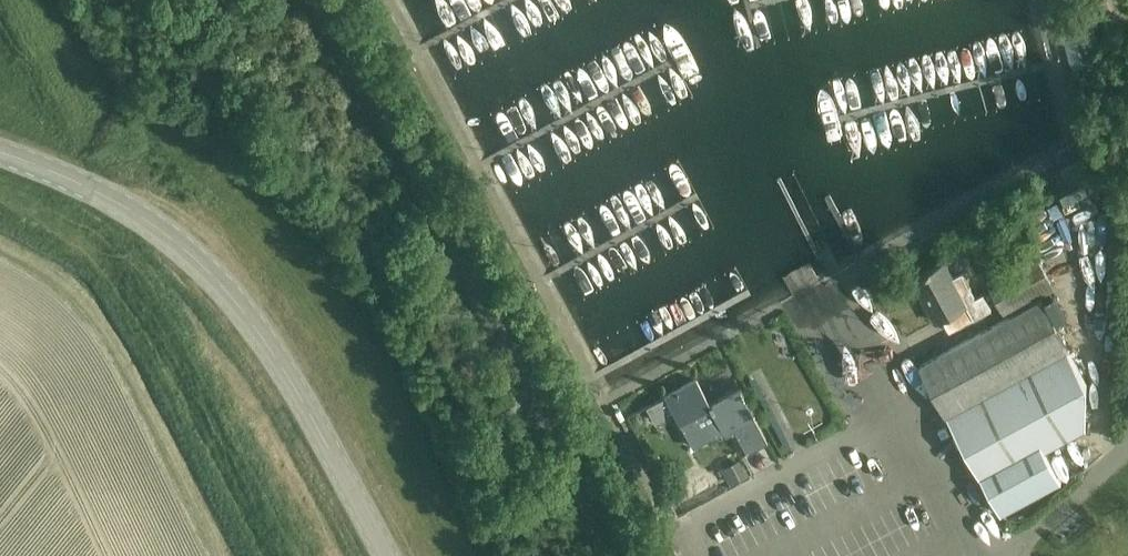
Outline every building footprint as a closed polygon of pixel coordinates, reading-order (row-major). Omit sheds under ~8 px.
[(1077,38),(1079,45),(1085,69),(1098,66),(1097,59),(1108,56),(1102,32),(1077,38)] [(1005,314),(1054,287),(1036,255),(988,282),(1005,314)] [(950,329),(991,308),(983,293),(976,297),(961,272),(954,275),(946,260),(912,278),(936,319),(942,316),(950,329)] [(1042,298),(919,364),(961,442),(983,481),(1045,448),(1044,447),(1084,425),(1087,381),(1069,347),(1042,298)] [(745,452),(766,441),(738,388),(709,404),(695,377),(663,394),(690,444),(730,423),(745,452)] [(1061,479),(1045,448),(983,481),(1000,511),(1061,479)] [(684,512),(727,489),(716,470),(705,477),(702,471),(686,479),(683,474),(667,482),(684,512)]
